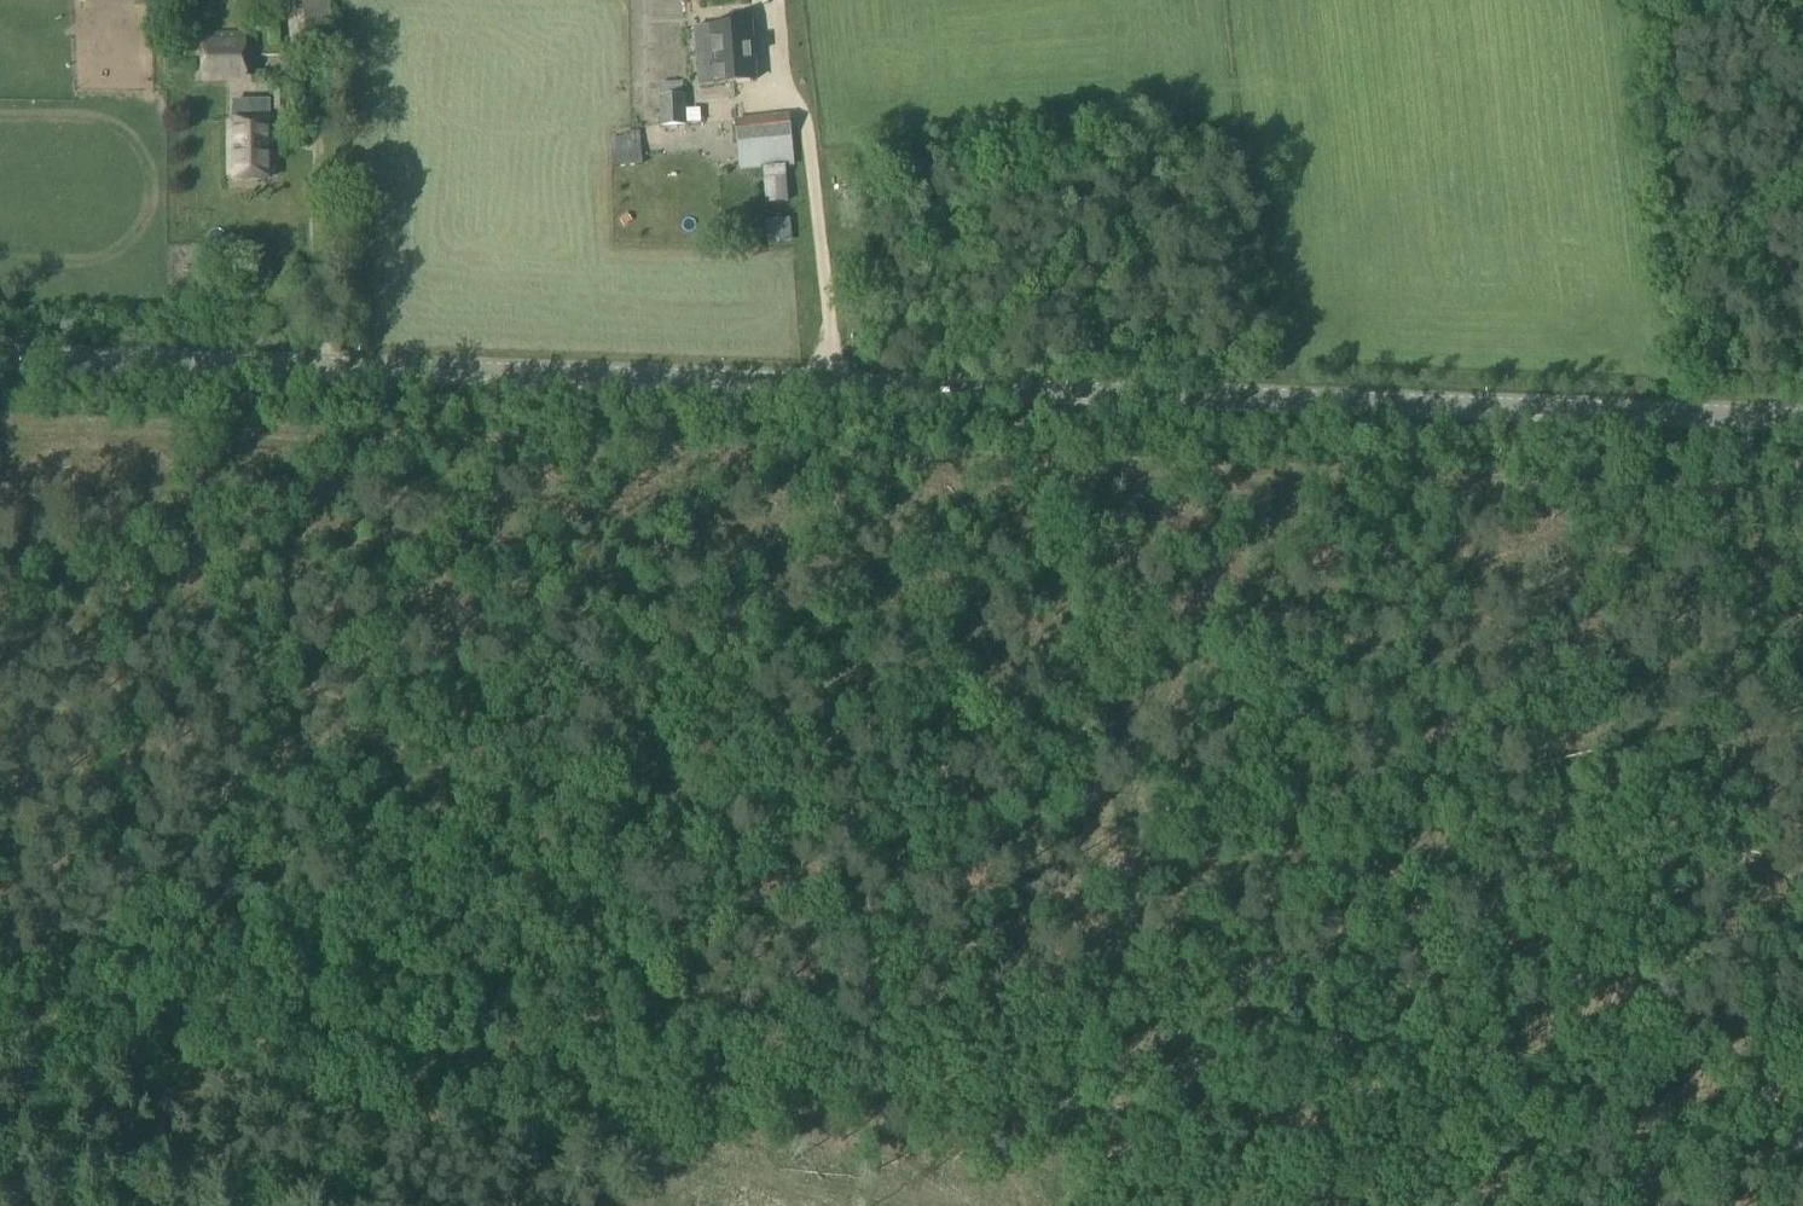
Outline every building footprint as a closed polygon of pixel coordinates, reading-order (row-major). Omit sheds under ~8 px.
[(307,47),(334,44),(330,0),(302,0),(307,47)] [(658,10),(678,10),(678,0),(658,0),(658,10)] [(700,86),(754,82),(750,25),(709,28),(711,52),(697,53),(700,86)] [(202,83),(248,82),(248,40),(201,40),(202,83)] [(686,127),(683,85),(659,85),(660,128),(686,127)] [(272,93),(273,112),(288,111),(287,93),(272,93)] [(740,174),(795,168),(789,115),(735,121),(740,174)] [(228,179),(274,179),(275,123),(228,122),(228,179)] [(643,166),(640,132),(628,133),(628,138),(610,140),(612,168),(643,166)] [(644,152),(658,152),(658,133),(644,133),(644,152)] [(766,205),(787,203),(785,178),(764,179),(766,205)] [(790,224),(771,225),(773,251),(791,250),(790,224)]
